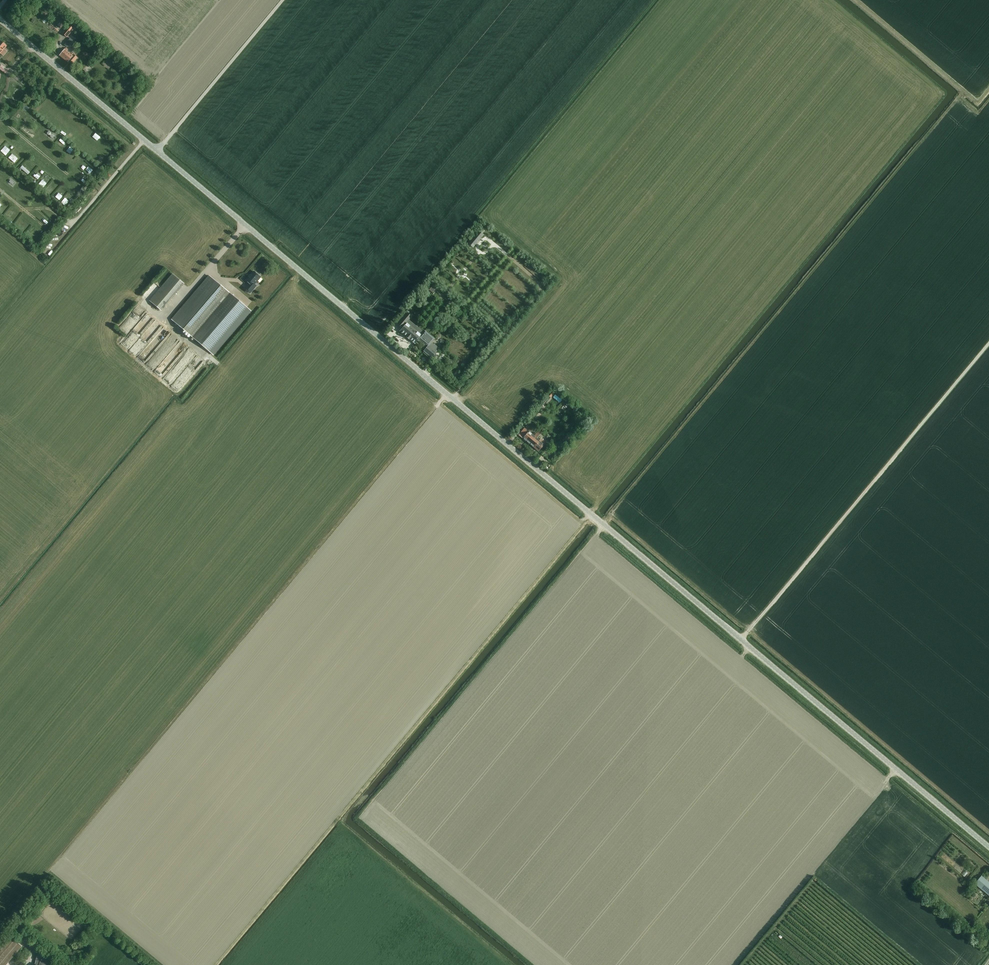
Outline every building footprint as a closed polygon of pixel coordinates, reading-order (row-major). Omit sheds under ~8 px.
[(69,26),(62,33),(67,37),(73,29),(69,26)] [(64,45),(67,47),(73,40),(70,38),(64,45)] [(60,56),(68,62),(70,60),(73,63),(77,58),(74,55),(73,56),(67,51),(68,50),(66,48),(60,56)] [(1,65),(0,67),(0,70),(5,74),(8,71),(1,65)] [(98,137),(102,141),(107,135),(103,131),(98,137)] [(6,148),(10,150),(15,143),(11,140),(6,148)] [(16,149),(13,154),(19,158),(22,152),(16,149)] [(478,231),(475,235),(480,239),(483,235),(478,231)] [(472,239),(468,243),(473,247),(476,243),(472,239)] [(261,277),(258,275),(257,273),(256,273),(254,271),(246,281),(249,284),(245,289),(250,293),(256,286),(254,284),(261,277)] [(172,274),(149,301),(161,310),(184,283),(172,274)] [(209,276),(172,320),(209,351),(217,357),(252,313),(245,307),(209,276)] [(404,312),(396,322),(403,328),(407,323),(410,319),(411,318),(404,312)] [(132,317),(125,323),(128,326),(134,319),(132,317)] [(142,318),(125,339),(129,343),(147,322),(142,318)] [(403,328),(400,331),(415,344),(419,339),(422,335),(407,323),(403,328)] [(422,335),(419,339),(429,346),(424,352),(431,358),(432,356),(435,358),(437,355),(435,353),(439,348),(435,345),(432,342),(435,339),(425,331),(425,332),(422,335)] [(525,427),(519,434),(524,438),(524,440),(525,441),(527,441),(534,447),(539,451),(545,443),(541,439),(539,440),(537,438),(541,433),(538,430),(534,436),(528,431),(529,430),(527,429),(529,427),(527,425),(525,427)] [(982,876),(975,884),(988,895),(988,882),(982,876)] [(23,932),(18,938),(22,940),(32,948),(31,949),(35,951),(39,946),(23,932)] [(0,941),(0,964),(6,964),(22,946),(7,933),(0,941)] [(34,964),(48,964),(49,963),(51,962),(52,958),(51,956),(38,952),(37,955),(36,955),(36,956),(36,957),(36,960),(35,964),(34,964)]
